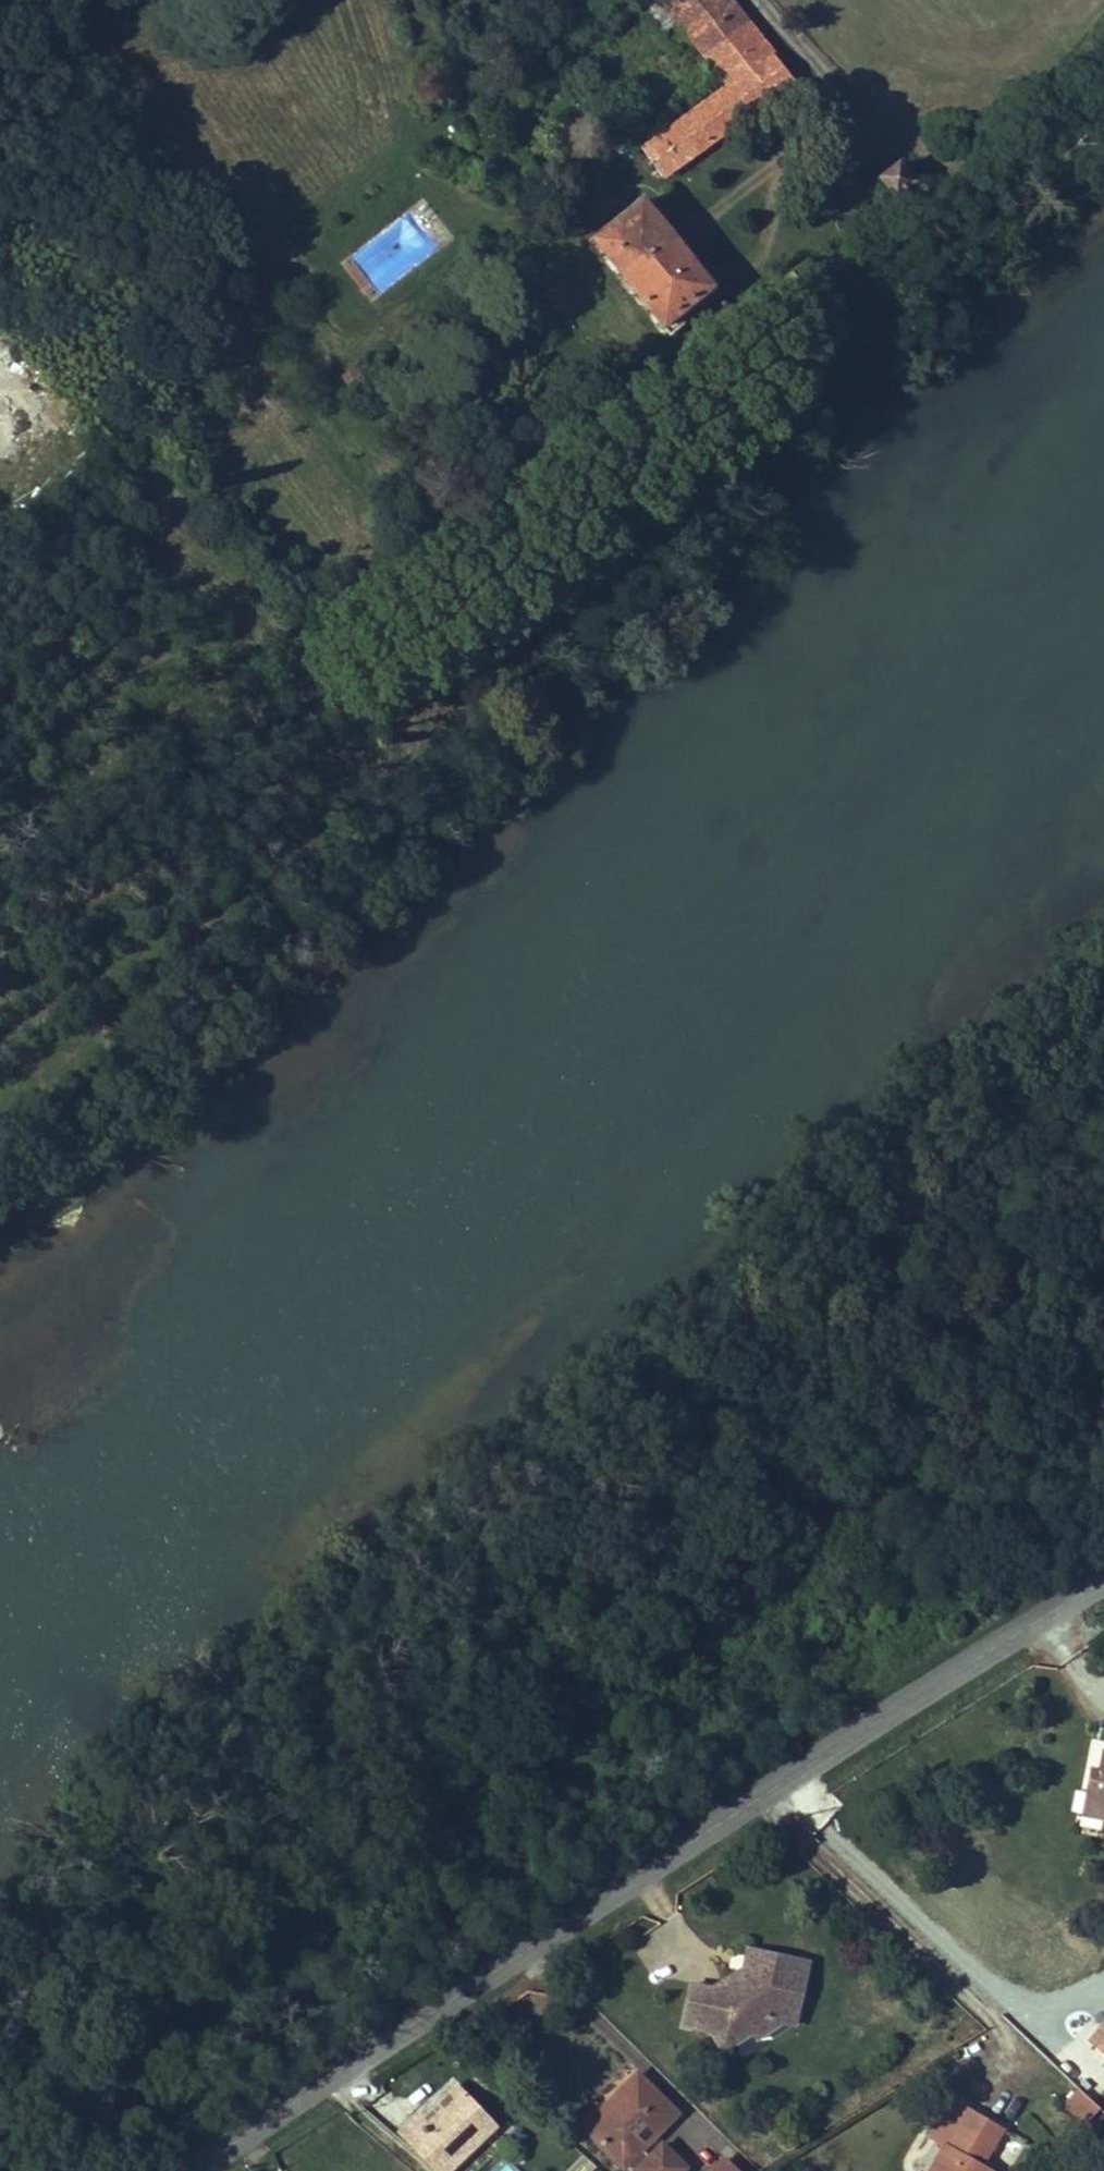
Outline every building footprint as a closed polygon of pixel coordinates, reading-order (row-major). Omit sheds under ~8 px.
[(730,0),(661,0),(727,85),(642,151),(665,181),(794,81),(730,0)] [(594,73),(588,76),(591,81),(597,78),(594,73)] [(896,197),(913,183),(898,164),(889,172),(881,177),(896,197)] [(720,297),(643,201),(596,239),(673,335),(720,297)] [(382,244),(412,247),(414,232),(384,229),(382,244)] [(1103,1752),(1099,1771),(1091,1770),(1086,1794),(1103,1797),(1103,1752)] [(1103,1798),(1103,1797),(1086,1794),(1083,1814),(1100,1818),(1103,1798)] [(795,2025),(808,1962),(784,1957),(783,1959),(766,1955),(767,1953),(748,1949),(743,1971),(747,1978),(738,1984),(731,1982),(719,1990),(715,1989),(693,1985),(684,2026),(710,2032),(723,2052),(752,2033),(754,2032),(751,2027),(765,2018),(785,2023),(795,2025)] [(738,1984),(747,1978),(743,1971),(715,1989),(719,1990),(731,1982),(738,1984)] [(757,2041),(785,2023),(765,2018),(751,2027),(754,2032),(752,2033),(757,2041)] [(1086,2041),(1103,2055),(1103,2018),(1086,2041)] [(678,2113),(638,2074),(584,2128),(624,2168),(626,2166),(631,2170),(683,2170),(686,2168),(663,2144),(650,2157),(643,2149),(678,2113)] [(440,2120),(465,2096),(457,2087),(422,2119),(428,2126),(437,2117),(440,2120)] [(1084,2123),(1099,2108),(1079,2089),(1064,2104),(1084,2123)] [(495,2127),(465,2096),(440,2120),(437,2117),(428,2126),(422,2119),(418,2116),(401,2132),(438,2170),(449,2170),(495,2127)] [(948,2147),(970,2112),(950,2100),(928,2136),(946,2146),(948,2147)] [(981,2166),(1003,2130),(970,2112),(948,2147),(946,2146),(932,2170),(989,2170),(981,2166)] [(724,2160),(713,2170),(735,2170),(724,2160)]
